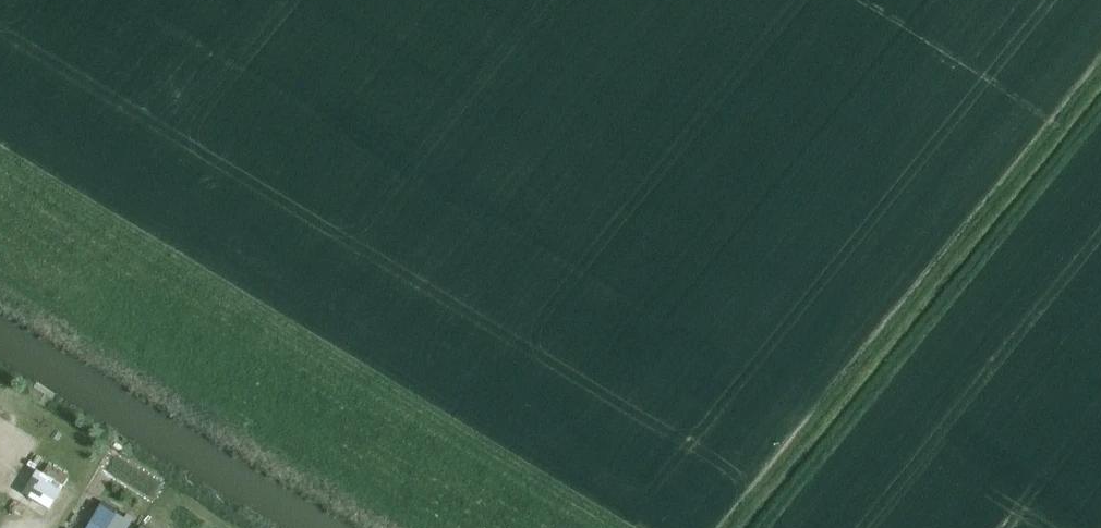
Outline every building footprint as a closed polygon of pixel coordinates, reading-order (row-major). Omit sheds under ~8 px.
[(47,463),(41,473),(61,485),(67,475),(47,463)]
